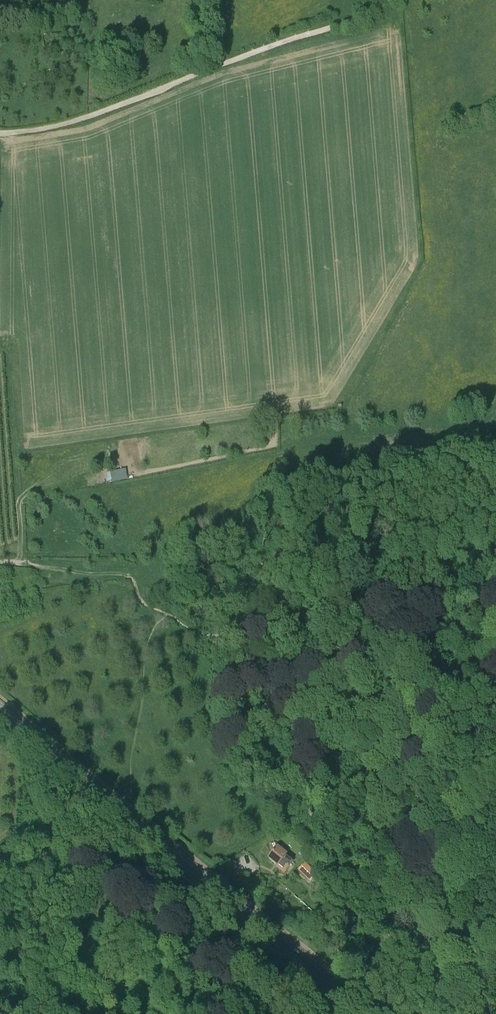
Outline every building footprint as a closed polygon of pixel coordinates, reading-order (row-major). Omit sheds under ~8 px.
[(127,469),(119,470),(120,478),(128,477),(127,469)] [(292,862),(285,856),(286,855),(277,848),(269,858),(277,865),(276,866),(284,873),(292,862)] [(317,874),(305,862),(304,864),(298,870),(310,882),(314,878),(317,874)]
